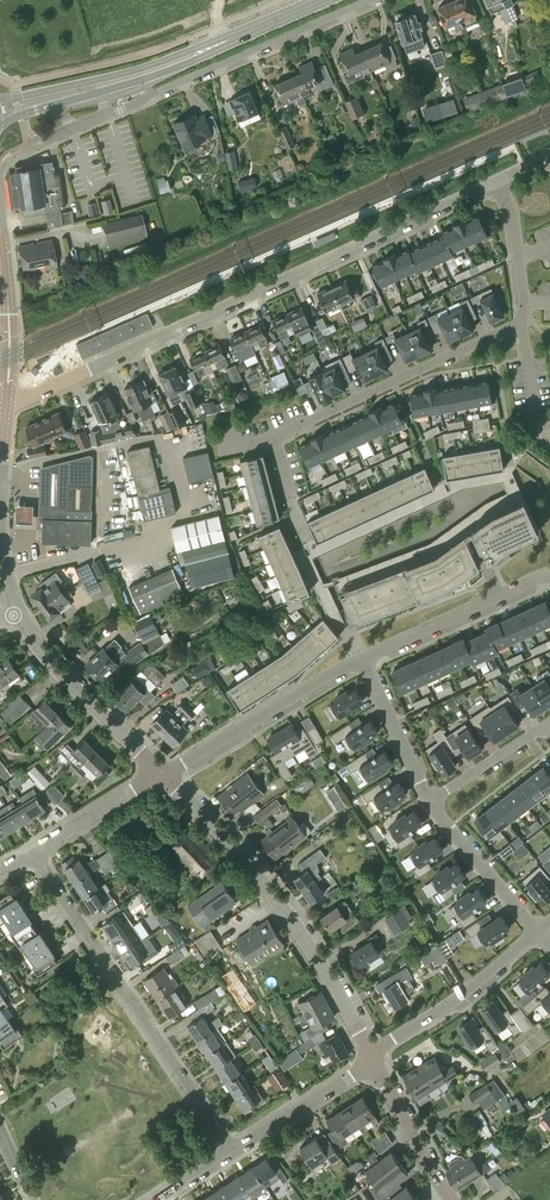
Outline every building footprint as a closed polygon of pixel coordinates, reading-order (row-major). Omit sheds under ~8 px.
[(464,28),(478,22),(475,14),(476,14),(470,0),(456,0),(453,2),(464,28)] [(503,0),(486,0),(491,13),(500,9),(506,23),(512,20),(503,0)] [(512,20),(518,17),(514,3),(521,0),(503,0),(512,20)] [(464,28),(453,2),(438,8),(446,27),(453,24),(456,31),(464,28)] [(406,18),(404,12),(394,15),(403,43),(404,43),(406,52),(425,47),(422,37),(420,30),(422,29),(420,22),(418,23),(415,15),(406,18)] [(534,18),(537,27),(546,23),(543,14),(534,18)] [(382,42),(362,50),(371,71),(386,65),(388,70),(398,65),(395,59),(397,58),(391,44),(385,47),(382,42)] [(371,71),(362,50),(356,53),(353,48),(339,54),(348,72),(344,74),(347,81),(349,82),(364,74),(371,71)] [(446,64),(442,51),(430,54),(435,68),(446,64)] [(301,72),(295,75),(304,96),(311,93),(309,87),(316,84),(319,91),(330,87),(326,78),(321,80),(312,61),(299,67),(301,72)] [(524,76),(527,83),(547,74),(543,67),(524,76)] [(304,96),(295,75),(274,84),(283,105),(297,99),(300,106),(307,102),(304,96)] [(502,83),(506,94),(507,97),(527,89),(522,76),(502,83)] [(480,91),(484,103),(506,94),(502,83),(480,91)] [(250,91),(238,96),(229,100),(238,121),(259,112),(250,91)] [(484,103),(480,91),(464,97),(468,111),(484,105),(484,103)] [(352,119),(365,113),(357,96),(344,101),(348,111),(352,119)] [(344,101),(339,104),(342,113),(348,111),(344,101)] [(443,118),(439,104),(423,109),(427,123),(443,118)] [(213,134),(220,131),(213,114),(205,117),(204,115),(196,118),(195,115),(174,124),(184,147),(213,134)] [(418,119),(411,121),(413,128),(420,125),(418,119)] [(286,126),(278,129),(288,150),(296,146),(286,126)] [(225,152),(228,170),(238,168),(234,151),(225,152)] [(217,153),(218,164),(226,162),(224,152),(217,153)] [(64,208),(59,174),(54,174),(53,165),(51,165),(51,160),(15,165),(16,170),(14,170),(15,173),(10,174),(11,178),(7,178),(12,209),(22,207),(24,216),(45,212),(47,227),(62,224),(73,221),(71,210),(60,214),(60,209),(64,208)] [(168,191),(165,180),(165,178),(156,181),(160,193),(168,191)] [(248,178),(237,181),(240,191),(251,188),(248,178)] [(102,200),(105,214),(113,212),(110,199),(102,200)] [(89,216),(97,214),(95,202),(86,204),(89,216)] [(141,213),(102,223),(106,240),(110,239),(112,245),(147,237),(141,213)] [(488,236),(484,228),(486,227),(484,221),(482,222),(478,214),(466,220),(466,219),(465,219),(476,242),(488,236)] [(476,242),(465,219),(454,224),(464,247),(476,242)] [(464,247),(454,224),(453,225),(454,226),(442,231),(454,256),(454,255),(453,252),(464,247)] [(454,256),(442,231),(444,234),(432,239),(442,261),(454,256)] [(442,261),(432,239),(420,245),(430,267),(442,261)] [(51,240),(18,246),(23,273),(33,271),(32,267),(46,264),(47,269),(57,267),(51,240)] [(430,267),(420,245),(409,250),(408,248),(408,249),(419,272),(430,267)] [(419,272),(408,249),(397,254),(396,253),(406,276),(417,270),(418,272),(419,272)] [(406,276),(396,253),(384,258),(395,281),(406,276)] [(395,281),(384,258),(383,259),(384,260),(372,265),(376,273),(374,274),(376,280),(378,279),(382,287),(395,281)] [(495,263),(492,258),(485,261),(487,267),(495,263)] [(487,267),(485,261),(477,264),(480,270),(487,267)] [(90,275),(87,264),(71,268),(74,279),(90,275)] [(471,274),(469,268),(461,272),(464,277),(471,274)] [(464,277),(461,272),(454,275),(457,281),(464,277)] [(448,285),(445,279),(438,283),(440,288),(448,285)] [(359,294),(356,287),(351,289),(346,280),(332,287),(340,304),(342,310),(351,306),(349,300),(354,298),(354,297),(359,294)] [(463,282),(457,285),(460,291),(466,288),(463,282)] [(440,288),(438,283),(431,286),(433,292),(440,288)] [(340,304),(332,287),(318,293),(322,303),(316,305),(320,312),(325,310),(326,311),(340,304)] [(503,307),(499,299),(497,299),(491,288),(471,297),(473,303),(480,300),(490,321),(504,315),(501,308),(503,307)] [(424,296),(422,290),(414,294),(417,299),(424,296)] [(417,299),(414,294),(407,297),(410,303),(417,299)] [(374,305),(376,304),(371,295),(367,297),(371,306),(374,305)] [(371,306),(367,297),(361,300),(365,309),(371,306)] [(474,329),(468,316),(475,313),(468,298),(460,302),(463,307),(451,313),(461,335),(463,334),(464,336),(472,332),(471,330),(474,329)] [(402,310),(401,307),(399,304),(392,308),(395,313),(402,310)] [(287,313),(292,325),(293,324),(298,335),(312,329),(302,306),(287,313)] [(146,312),(76,344),(82,358),(136,335),(153,327),(146,312)] [(292,325),(287,313),(272,320),(281,339),(282,338),(285,344),(291,341),(289,335),(286,328),(292,325)] [(461,335),(451,313),(438,318),(436,313),(428,317),(435,332),(442,328),(448,341),(461,335)] [(356,329),(369,324),(366,316),(352,321),(356,329)] [(316,320),(321,330),(327,327),(322,317),(316,320)] [(421,327),(428,323),(426,318),(418,322),(420,327),(421,326),(421,327)] [(269,343),(260,324),(245,331),(251,343),(257,340),(260,347),(269,343)] [(318,325),(313,328),(318,340),(324,337),(318,325)] [(431,348),(421,327),(421,326),(420,327),(408,332),(418,354),(420,353),(421,355),(430,351),(429,349),(431,348)] [(255,353),(251,343),(245,331),(231,338),(241,359),(255,353)] [(408,332),(396,338),(395,338),(395,339),(405,360),(408,359),(408,361),(417,357),(416,355),(418,354),(408,332)] [(396,338),(393,333),(385,337),(388,342),(395,339),(395,338),(396,338)] [(378,347),(386,343),(383,338),(375,341),(378,347),(378,346),(378,347)] [(327,344),(329,348),(334,349),(337,347),(334,341),(327,344)] [(355,354),(363,351),(358,341),(351,344),(355,354)] [(378,347),(383,356),(390,352),(386,343),(378,347)] [(228,364),(219,345),(205,351),(210,362),(217,359),(220,367),(228,364)] [(383,356),(378,347),(378,346),(378,347),(365,352),(376,374),(388,368),(383,356)] [(210,362),(205,351),(203,352),(201,349),(197,351),(197,355),(190,358),(195,369),(196,369),(199,376),(213,370),(210,362)] [(307,362),(318,358),(315,350),(304,354),(307,362)] [(376,374),(365,352),(353,358),(351,353),(343,356),(350,371),(357,368),(363,380),(376,374)] [(346,388),(336,367),(343,363),(341,358),(321,367),(333,395),(334,395),(333,394),(335,393),(336,395),(344,391),(344,389),(346,388)] [(247,370),(243,363),(237,366),(240,373),(247,370)] [(189,391),(177,365),(168,369),(181,400),(187,398),(191,406),(201,402),(195,388),(189,391)] [(242,378),(236,365),(227,368),(233,382),(242,378)] [(311,380),(304,383),(308,390),(310,395),(316,392),(320,401),(333,395),(321,367),(320,367),(322,371),(310,377),(311,380)] [(181,400),(168,369),(159,373),(173,404),(181,400)] [(193,370),(188,372),(194,384),(199,382),(193,370)] [(275,379),(269,381),(272,388),(277,386),(275,379)] [(143,380),(134,384),(150,417),(155,414),(150,404),(157,401),(157,400),(151,387),(148,388),(148,389),(143,380)] [(493,394),(492,388),(490,388),(488,380),(474,382),(478,405),(492,403),(491,394),(493,394)] [(272,388),(269,381),(263,383),(266,390),(272,388)] [(478,405),(474,382),(462,384),(466,408),(478,405)] [(308,390),(304,383),(296,386),(300,394),(308,390)] [(150,417),(134,384),(126,388),(136,411),(138,410),(142,420),(150,417)] [(466,408),(462,384),(450,386),(454,410),(466,408)] [(454,410),(450,386),(437,389),(437,387),(437,388),(441,412),(454,410)] [(441,412),(437,388),(424,390),(428,414),(441,412)] [(428,414),(424,390),(424,391),(411,393),(413,402),(411,402),(412,408),(414,408),(415,416),(428,414)] [(110,392),(99,397),(119,439),(138,435),(132,424),(121,427),(118,420),(120,419),(118,413),(119,413),(110,392)] [(249,397),(247,393),(244,392),(240,393),(239,397),(240,401),(244,402),(248,401),(249,397)] [(226,408),(235,405),(233,396),(223,399),(226,408)] [(119,439),(99,397),(90,401),(99,422),(101,421),(103,427),(108,425),(110,431),(102,433),(101,429),(90,431),(93,444),(119,439)] [(404,423),(400,415),(402,414),(399,409),(397,409),(394,402),(382,407),(382,406),(381,406),(392,429),(404,423)] [(215,403),(205,405),(207,414),(217,411),(215,403)] [(392,429),(381,406),(370,412),(380,434),(392,429)] [(184,424),(177,408),(168,412),(175,428),(184,424)] [(136,420),(132,411),(126,413),(131,423),(136,420)] [(175,428),(168,412),(168,411),(159,415),(166,431),(175,427),(175,428)] [(59,412),(42,419),(51,437),(67,429),(59,412)] [(380,434),(370,412),(369,412),(370,413),(358,418),(368,440),(380,434)] [(368,440),(358,418),(347,424),(357,445),(368,440)] [(51,437),(42,419),(26,427),(34,445),(28,445),(30,457),(47,454),(44,440),(51,437)] [(357,445),(347,424),(335,429),(345,450),(357,445)] [(441,431),(438,425),(431,428),(433,434),(441,431)] [(433,434),(431,428),(424,432),(426,437),(433,434)] [(79,447),(93,444),(85,429),(73,434),(79,447)] [(345,450),(335,429),(324,434),(323,433),(333,456),(345,450)] [(333,456),(323,433),(311,439),(322,461),(333,456)] [(322,461),(311,439),(311,440),(300,445),(303,453),(301,454),(304,460),(306,459),(309,467),(322,461)] [(408,446),(406,440),(398,443),(401,449),(408,446)] [(401,449),(398,443),(391,447),(394,452),(401,449)] [(169,487),(159,489),(149,445),(128,450),(143,520),(175,513),(169,487)] [(504,469),(500,445),(486,448),(490,471),(504,469)] [(490,471),(486,448),(471,450),(475,474),(490,471)] [(412,455),(410,449),(402,452),(405,458),(412,455)] [(475,474),(471,450),(457,453),(461,476),(475,474)] [(214,476),(208,451),(183,457),(189,482),(214,476)] [(385,456),(382,451),(375,454),(378,460),(385,456)] [(461,476),(457,453),(443,455),(447,479),(461,476)] [(42,542),(91,544),(93,485),(93,456),(90,454),(69,460),(69,461),(41,468),(39,519),(43,519),(42,542)] [(267,467),(263,454),(240,460),(244,473),(267,467)] [(378,460),(375,454),(368,457),(370,463),(378,460)] [(399,461),(397,455),(389,458),(392,464),(399,461)] [(392,464),(389,458),(382,462),(385,467),(392,464)] [(362,467),(359,462),(352,465),(354,471),(362,467)] [(354,471),(352,465),(344,468),(347,474),(354,471)] [(435,488),(425,466),(412,472),(422,494),(435,488)] [(270,479),(267,467),(244,473),(247,485),(270,479)] [(373,473),(370,467),(363,470),(366,476),(373,473)] [(366,476),(363,470),(356,474),(359,479),(366,476)] [(338,478),(336,472),(328,476),(331,481),(338,478)] [(422,494),(412,472),(398,478),(408,500),(422,494)] [(331,481),(328,476),(321,479),(324,485),(331,481)] [(227,486),(225,478),(219,479),(221,487),(227,486)] [(408,500),(398,478),(385,484),(395,506),(408,500)] [(273,492),(270,479),(247,485),(250,498),(273,492)] [(347,485),(345,479),(337,482),(340,488),(347,485)] [(340,488),(337,482),(330,486),(333,491),(340,488)] [(395,506),(385,484),(372,490),(382,512),(395,506)] [(382,512),(372,490),(359,496),(369,518),(382,512)] [(321,497),(319,491),(311,494),(314,500),(321,497)] [(276,504),(273,492),(250,498),(254,510),(276,504)] [(314,500),(311,494),(304,498),(307,503),(314,500)] [(369,518),(359,496),(347,502),(356,524),(369,518)] [(356,524),(347,502),(333,508),(343,530),(356,524)] [(538,527),(526,502),(495,516),(479,527),(480,528),(474,532),(480,547),(484,548),(488,558),(493,556),(508,546),(509,545),(508,543),(522,537),(523,538),(522,538),(523,539),(524,538),(523,536),(532,532),(530,528),(535,525),(537,528),(538,527)] [(257,523),(280,517),(276,504),(254,510),(257,523)] [(33,506),(13,505),(13,523),(32,524),(33,506)] [(343,530),(333,508),(320,514),(330,536),(343,530)] [(330,536),(320,514),(307,520),(317,542),(330,536)] [(234,575),(219,515),(172,527),(181,564),(186,563),(192,585),(234,575)] [(286,538),(280,525),(258,535),(265,548),(286,538)] [(238,537),(235,529),(229,532),(232,539),(238,537)] [(435,590),(449,585),(450,586),(450,587),(451,586),(452,586),(452,585),(451,584),(464,574),(464,576),(465,577),(466,576),(466,575),(465,574),(473,568),(471,563),(476,561),(478,565),(478,566),(479,566),(480,565),(467,537),(438,557),(341,594),(352,620),(354,619),(353,617),(358,614),(360,618),(369,615),(370,617),(372,617),(371,616),(371,614),(385,609),(386,611),(388,610),(387,610),(385,604),(390,602),(392,606),(401,603),(402,605),(404,604),(403,604),(403,602),(417,597),(418,599),(420,598),(417,592),(422,590),(424,594),(433,591),(434,593),(436,592),(435,590)] [(292,551),(286,538),(265,548),(271,561),(292,551)] [(248,556),(245,549),(239,551),(242,558),(248,556)] [(298,564),(292,551),(271,561),(277,574),(298,564)] [(251,563),(248,556),(242,558),(245,566),(251,563)] [(100,575),(107,572),(101,558),(93,561),(100,575)] [(82,582),(95,575),(88,562),(76,569),(82,582)] [(304,577),(298,564),(277,574),(283,587),(304,577)] [(42,605),(67,586),(61,579),(62,579),(56,571),(40,584),(42,587),(40,589),(39,588),(35,590),(36,592),(34,594),(42,605)] [(95,575),(82,582),(89,594),(93,592),(102,588),(101,587),(107,584),(104,579),(98,581),(95,575)] [(152,576),(129,586),(141,613),(174,598),(164,575),(154,580),(152,576)] [(261,581),(257,575),(251,578),(256,585),(261,581)] [(310,591),(304,577),(283,587),(289,601),(310,591)] [(265,588),(261,581),(256,585),(260,591),(265,588)] [(73,594),(67,586),(42,605),(51,616),(60,610),(58,608),(70,599),(68,598),(73,594)] [(272,605),(268,598),(263,601),(267,608),(272,605)] [(304,605),(301,599),(294,603),(296,608),(304,605)] [(546,601),(533,606),(543,626),(549,623),(549,610),(546,601)] [(296,608),(294,603),(287,606),(289,612),(296,608)] [(543,626),(533,606),(522,611),(531,632),(543,626)] [(284,614),(281,609),(274,612),(276,618),(284,614)] [(531,632),(522,611),(510,617),(519,637),(531,632)] [(152,616),(155,622),(162,619),(159,613),(152,616)] [(142,642),(160,634),(157,628),(155,622),(152,616),(152,615),(134,623),(140,636),(142,642)] [(339,636),(323,617),(313,627),(329,645),(339,636)] [(519,637),(510,617),(499,622),(499,621),(498,622),(508,643),(519,637)] [(508,643),(498,622),(486,627),(497,651),(498,651),(496,648),(508,643)] [(318,654),(329,645),(313,627),(302,636),(318,654)] [(497,651),(486,627),(487,631),(476,636),(486,656),(497,651)] [(279,638),(275,631),(269,635),(274,641),(279,638)] [(126,651),(121,646),(94,671),(101,679),(103,677),(109,683),(119,673),(120,672),(119,668),(130,658),(134,664),(149,653),(149,654),(158,648),(158,647),(164,643),(160,634),(142,642),(143,643),(142,643),(140,641),(126,651)] [(274,641),(269,635),(264,638),(268,645),(274,641)] [(318,654),(302,636),(292,644),(308,663),(318,654)] [(486,656),(476,636),(465,641),(464,638),(463,638),(474,662),(486,656)] [(474,662),(463,638),(451,643),(461,664),(472,659),(473,662),(474,662)] [(82,641),(75,647),(82,655),(89,648),(82,641)] [(94,671),(121,646),(116,641),(111,645),(111,644),(106,649),(104,647),(87,664),(94,671)] [(547,648),(544,642),(537,645),(540,651),(547,648)] [(461,664),(451,643),(451,644),(440,649),(449,669),(461,664)] [(297,672),(308,663),(292,644),(284,652),(297,672)] [(260,651),(257,645),(250,650),(254,655),(260,651)] [(540,651),(537,645),(530,649),(533,654),(540,651)] [(449,669),(440,649),(428,654),(437,675),(449,669)] [(254,655),(250,650),(243,654),(247,659),(254,655)] [(297,672),(284,652),(282,653),(273,659),(286,680),(297,672)] [(524,659),(521,653),(514,656),(516,662),(524,659)] [(437,675),(428,654),(416,660),(426,680),(437,675)] [(516,662),(514,656),(507,660),(509,665),(516,662)] [(19,674),(8,658),(0,664),(0,687),(19,674)] [(198,676),(211,669),(205,659),(192,667),(198,676)] [(286,680),(273,659),(261,667),(274,687),(286,680)] [(237,665),(234,660),(227,664),(231,670),(237,665)] [(426,680),(416,660),(405,665),(414,685),(426,680)] [(224,674),(231,670),(227,664),(221,669),(224,674)] [(148,676),(153,671),(148,665),(143,670),(148,676)] [(414,685),(405,665),(392,671),(398,683),(395,684),(399,692),(414,685)] [(158,666),(153,671),(148,676),(157,684),(166,675),(158,666)] [(274,687),(261,667),(250,674),(263,695),(274,687)] [(502,672),(499,667),(492,670),(494,676),(502,672)] [(539,682),(533,686),(546,706),(548,705),(549,707),(549,706),(549,672),(548,669),(536,677),(539,682)] [(494,676),(492,670),(485,673),(487,679),(494,676)] [(122,702),(143,681),(135,673),(131,677),(132,678),(115,695),(122,702)] [(172,681),(178,690),(190,682),(184,674),(172,681)] [(263,695),(250,674),(238,681),(251,702),(263,695)] [(477,680),(474,674),(467,678),(470,683),(477,680)] [(212,683),(207,675),(201,679),(206,687),(212,683)] [(470,683),(467,678),(460,681),(462,687),(470,683)] [(143,681),(122,702),(129,709),(141,697),(147,703),(156,694),(143,681)] [(251,702),(238,681),(226,689),(240,709),(251,702)] [(454,691),(451,685),(444,688),(446,694),(454,691)] [(546,706),(533,686),(522,693),(518,688),(511,693),(520,706),(526,702),(534,714),(537,712),(538,714),(545,709),(544,707),(546,706)] [(218,688),(214,691),(218,697),(222,694),(218,688)] [(354,688),(348,692),(347,690),(334,698),(336,700),(328,705),(337,717),(362,700),(354,688)] [(446,694),(444,688),(436,692),(439,697),(446,694)] [(6,719),(24,699),(19,694),(0,714),(6,719)] [(489,705),(489,706),(506,732),(508,731),(509,733),(517,728),(515,726),(518,724),(510,713),(517,708),(508,695),(490,707),(489,705)] [(430,701),(428,696),(420,699),(423,705),(430,701)] [(183,710),(188,705),(186,703),(189,700),(186,697),(177,706),(178,708),(174,712),(172,714),(166,709),(152,723),(163,733),(184,711),(183,710)] [(40,730),(58,712),(44,698),(30,712),(39,721),(35,724),(40,730)] [(24,699),(6,719),(11,724),(30,705),(24,699)] [(423,705),(420,699),(413,702),(416,708),(423,705)] [(184,711),(163,733),(174,744),(188,729),(182,724),(185,722),(184,721),(189,717),(190,718),(196,713),(194,711),(198,709),(194,705),(191,708),(188,705),(183,710),(184,711)] [(506,732),(489,706),(470,718),(480,732),(486,728),(494,740),(497,738),(498,740),(505,735),(504,733),(506,732)] [(58,712),(40,730),(41,730),(36,735),(48,747),(70,725),(58,712)] [(353,730),(348,723),(330,735),(336,743),(344,737),(351,749),(358,744),(360,746),(372,738),(371,736),(377,732),(369,720),(353,730)] [(310,756),(317,752),(303,728),(297,732),(292,724),(281,731),(280,730),(294,754),(305,748),(310,756)] [(460,745),(468,756),(480,749),(463,724),(446,735),(454,748),(460,745)] [(322,737),(315,726),(308,730),(315,742),(322,737)] [(446,735),(441,728),(433,733),(438,741),(427,749),(434,759),(431,761),(437,769),(439,768),(443,774),(455,765),(448,754),(455,749),(454,748),(446,735)] [(294,754),(280,730),(280,731),(269,738),(277,752),(271,756),(285,780),(292,775),(284,761),(294,754)] [(96,751),(84,739),(73,749),(68,744),(62,749),(68,755),(66,757),(73,763),(69,767),(75,772),(96,751)] [(368,761),(363,753),(345,765),(351,773),(358,768),(365,780),(373,775),(374,777),(386,769),(385,767),(391,762),(383,750),(368,761)] [(96,751),(75,772),(69,778),(75,784),(84,774),(97,787),(110,774),(104,768),(109,763),(96,751)] [(312,760),(316,766),(325,761),(321,754),(312,760)] [(258,759),(261,763),(263,763),(268,760),(263,755),(258,759)] [(549,773),(544,765),(533,774),(548,794),(549,792),(549,772),(549,773)] [(28,773),(42,789),(48,783),(33,768),(28,773)] [(18,775),(28,787),(34,782),(24,770),(18,775)] [(234,816),(264,793),(249,772),(218,795),(234,816)] [(548,794),(533,774),(524,781),(539,801),(548,794)] [(384,790),(379,782),(362,794),(367,802),(372,798),(380,810),(387,805),(388,807),(400,799),(399,797),(406,793),(397,781),(384,790)] [(524,781),(514,789),(529,808),(539,801),(524,781)] [(59,801),(61,798),(64,794),(55,785),(52,787),(51,786),(45,791),(44,792),(55,804),(59,801)] [(326,791),(339,811),(346,806),(334,786),(326,791)] [(514,789),(504,796),(518,813),(527,806),(529,809),(529,808),(514,789)] [(24,803),(32,817),(46,809),(37,794),(29,799),(26,793),(22,790),(17,792),(20,797),(19,798),(23,803),(24,803)] [(77,805),(82,801),(78,796),(73,800),(77,805)] [(504,796),(495,804),(508,821),(518,813),(504,796)] [(283,811),(288,808),(284,802),(282,804),(277,799),(263,810),(268,816),(280,807),(283,811)] [(24,803),(23,803),(16,807),(12,802),(6,806),(10,811),(11,811),(19,825),(32,817),(24,803)] [(495,804),(485,811),(500,830),(501,830),(499,828),(508,821),(495,804)] [(10,811),(0,817),(0,823),(6,833),(19,825),(11,811),(10,811)] [(500,830),(485,811),(475,819),(483,829),(481,831),(486,838),(489,835),(491,838),(500,830)] [(393,822),(395,824),(387,829),(400,848),(414,839),(409,832),(421,824),(413,812),(407,816),(406,814),(393,822)] [(544,822),(549,817),(546,812),(540,817),(544,822)] [(271,833),(269,829),(266,831),(267,834),(268,835),(262,839),(269,848),(300,825),(293,816),(271,833)] [(269,817),(264,821),(270,828),(275,825),(269,817)] [(300,825),(269,848),(276,857),(306,834),(311,831),(304,822),(300,825)] [(532,823),(527,826),(531,831),(536,828),(532,823)] [(373,835),(380,830),(376,824),(369,830),(373,835)] [(157,836),(163,831),(161,830),(163,828),(160,825),(152,831),(157,836)] [(527,834),(531,831),(527,826),(526,825),(522,828),(527,834)] [(191,829),(170,848),(199,879),(220,860),(191,829)] [(427,841),(415,849),(416,851),(412,853),(420,865),(413,869),(418,876),(431,868),(427,861),(443,851),(434,839),(428,843),(427,841)] [(519,845),(515,839),(510,842),(515,848),(519,845)] [(375,843),(369,845),(371,854),(378,852),(376,843),(375,843)] [(510,843),(498,852),(503,858),(514,849),(510,843)] [(522,843),(519,846),(526,854),(529,851),(522,843)] [(303,890),(316,882),(316,881),(321,877),(318,872),(320,870),(318,865),(317,863),(327,856),(321,848),(299,864),(304,872),(295,878),(303,890)] [(108,850),(102,854),(111,867),(112,866),(119,862),(108,850)] [(102,854),(96,859),(100,865),(105,872),(111,867),(102,854)] [(74,883),(89,872),(94,870),(90,865),(88,864),(85,866),(79,858),(74,862),(71,857),(62,863),(65,868),(74,883)] [(129,871),(143,886),(145,888),(152,897),(164,886),(157,878),(141,861),(129,871)] [(119,862),(112,866),(116,871),(123,866),(119,862)] [(451,884),(464,875),(456,863),(450,867),(449,865),(436,873),(438,875),(430,880),(438,892),(433,895),(438,903),(456,892),(451,884)] [(544,882),(549,877),(540,865),(523,880),(530,888),(527,891),(536,901),(538,898),(542,903),(544,901),(546,902),(549,899),(549,889),(544,882)] [(97,884),(89,872),(74,883),(82,894),(97,884)] [(192,914),(204,931),(212,925),(209,921),(210,921),(210,920),(236,902),(221,879),(185,905),(192,914)] [(351,879),(340,886),(343,891),(354,884),(351,879)] [(350,888),(351,890),(354,895),(369,887),(364,879),(350,888)] [(99,887),(97,884),(82,894),(93,910),(101,905),(104,911),(117,902),(113,896),(108,900),(104,894),(110,890),(105,882),(99,887)] [(125,888),(129,895),(137,889),(133,882),(125,888)] [(324,893),(316,882),(303,890),(312,902),(324,893)] [(327,893),(328,893),(331,899),(342,892),(338,886),(327,893)] [(478,889),(471,893),(470,891),(458,899),(459,901),(451,907),(464,926),(477,918),(472,910),(486,901),(478,889)] [(25,908),(24,908),(20,902),(24,900),(22,896),(16,900),(11,892),(0,899),(0,911),(6,920),(5,920),(6,921),(25,908)] [(359,920),(346,900),(322,917),(331,929),(338,924),(343,932),(359,920)] [(149,914),(156,909),(152,903),(145,908),(149,914)] [(111,939),(133,924),(128,916),(121,921),(117,915),(123,911),(118,904),(105,913),(109,919),(102,924),(111,939)] [(25,908),(6,921),(6,920),(13,930),(10,932),(15,939),(34,926),(29,919),(35,915),(32,912),(28,914),(24,908),(25,908)] [(156,909),(149,914),(153,920),(160,915),(156,909)] [(168,909),(167,915),(168,917),(177,918),(178,911),(168,909)] [(400,909),(386,918),(395,933),(410,923),(407,920),(400,909)] [(509,927),(501,915),(483,927),(478,919),(465,928),(470,936),(475,933),(483,944),(490,940),(491,942),(504,934),(502,932),(509,927)] [(268,918),(236,938),(244,952),(252,964),(284,944),(276,931),(268,918)] [(141,921),(136,924),(144,935),(149,931),(141,921)] [(121,953),(143,938),(133,924),(111,939),(121,953)] [(34,926),(15,939),(19,947),(22,945),(29,954),(28,955),(29,955),(48,942),(47,942),(43,937),(47,934),(45,930),(39,934),(34,927),(35,927),(34,926)] [(220,945),(215,937),(210,930),(194,941),(205,959),(207,957),(205,954),(220,945)] [(371,940),(351,952),(353,956),(358,963),(361,966),(380,954),(375,946),(381,942),(376,933),(368,938),(369,939),(370,938),(371,940)] [(153,954),(147,945),(152,942),(147,935),(143,938),(121,953),(131,967),(144,959),(145,960),(153,954)] [(165,948),(166,950),(168,953),(186,943),(182,937),(165,948)] [(438,943),(446,957),(454,953),(445,939),(438,943)] [(48,942),(29,955),(36,965),(33,967),(38,975),(57,962),(52,954),(58,950),(55,946),(51,949),(47,943),(48,943),(48,942)] [(166,956),(167,957),(171,963),(184,955),(183,955),(188,952),(184,946),(184,945),(166,956)] [(425,952),(428,958),(434,955),(431,949),(425,952)] [(549,973),(541,962),(535,967),(533,965),(522,975),(524,977),(517,982),(526,993),(549,973)] [(406,966),(376,985),(380,991),(384,989),(395,1008),(409,999),(407,995),(415,990),(409,978),(412,976),(406,966)] [(156,998),(178,984),(172,975),(169,977),(163,968),(144,980),(156,998)] [(198,1007),(209,1000),(225,990),(220,983),(213,987),(214,988),(194,1001),(198,1007)] [(178,984),(156,998),(168,1017),(187,1004),(181,994),(183,992),(178,984)] [(522,1006),(528,1013),(540,1002),(549,1012),(549,1011),(549,991),(545,986),(522,1006)] [(308,1017),(327,1006),(320,992),(300,1003),(305,1012),(299,1015),(301,1020),(307,1016),(308,1017)] [(0,999),(0,1024),(9,1018),(8,1018),(1,1008),(8,1004),(4,997),(0,999)] [(209,1000),(198,1007),(191,1011),(196,1019),(187,1024),(197,1039),(213,1030),(223,1023),(218,1016),(208,1023),(202,1014),(213,1007),(209,1000)] [(507,1008),(501,1013),(494,1003),(483,1011),(498,1032),(508,1025),(514,1034),(522,1029),(511,1013),(507,1008)] [(300,1032),(305,1041),(313,1036),(312,1035),(328,1026),(325,1022),(334,1017),(333,1015),(331,1013),(327,1006),(308,1017),(312,1025),(300,1032)] [(511,1013),(522,1029),(524,1032),(533,1025),(520,1007),(511,1013)] [(241,1011),(233,1016),(237,1022),(245,1017),(241,1011)] [(0,1024),(0,1042),(4,1047),(23,1034),(18,1027),(15,1029),(8,1019),(9,1018),(0,1024)] [(470,1019),(459,1027),(467,1039),(465,1040),(469,1045),(470,1044),(474,1049),(484,1042),(490,1051),(498,1046),(483,1025),(477,1029),(470,1019)] [(251,1045),(259,1040),(255,1034),(251,1027),(243,1031),(247,1038),(251,1045)] [(222,1043),(213,1030),(197,1039),(207,1053),(222,1043)] [(305,1041),(304,1042),(296,1048),(289,1053),(293,1059),(301,1055),(300,1053),(317,1044),(328,1065),(349,1054),(338,1033),(326,1039),(322,1031),(313,1036),(305,1041)] [(207,1053),(216,1067),(236,1054),(227,1040),(222,1044),(222,1043),(207,1053)] [(259,1040),(251,1045),(255,1050),(262,1045),(259,1040)] [(507,1043),(480,1061),(486,1070),(513,1051),(507,1043)] [(236,1054),(216,1067),(226,1082),(241,1072),(231,1058),(236,1054)] [(410,1087),(441,1067),(434,1057),(403,1075),(410,1087)] [(271,1072),(272,1071),(278,1067),(274,1060),(267,1065),(271,1072)] [(443,1070),(441,1067),(410,1087),(416,1099),(417,1099),(418,1101),(419,1104),(420,1104),(432,1097),(429,1092),(428,1092),(457,1074),(452,1066),(443,1070)] [(288,1082),(278,1067),(272,1071),(282,1087),(288,1082)] [(250,1086),(241,1072),(226,1082),(235,1096),(250,1086)] [(487,1084),(469,1095),(475,1103),(479,1100),(484,1108),(497,1099),(505,1094),(493,1079),(487,1084)] [(254,1083),(250,1086),(235,1096),(245,1110),(264,1098),(254,1083)] [(364,1124),(371,1120),(374,1125),(379,1122),(362,1096),(350,1103),(364,1124)] [(364,1124),(350,1103),(339,1111),(352,1132),(359,1127),(363,1133),(367,1129),(364,1124)] [(352,1132),(339,1111),(327,1118),(334,1129),(328,1132),(334,1141),(333,1142),(338,1149),(349,1142),(345,1136),(352,1132)] [(472,1117),(478,1127),(483,1125),(477,1115),(472,1117)] [(375,1145),(388,1136),(384,1131),(371,1139),(375,1145)] [(330,1140),(329,1140),(324,1133),(318,1137),(316,1135),(299,1146),(312,1167),(328,1157),(332,1163),(341,1157),(330,1140)] [(388,1136),(375,1145),(380,1153),(392,1142),(388,1136)] [(493,1152),(498,1148),(491,1140),(486,1144),(493,1152)] [(375,1150),(368,1155),(370,1160),(377,1154),(375,1150)] [(371,1184),(400,1162),(391,1151),(379,1160),(376,1157),(372,1162),(373,1164),(367,1169),(372,1174),(366,1178),(371,1184)] [(452,1180),(476,1165),(470,1156),(466,1158),(462,1154),(448,1163),(451,1168),(446,1171),(452,1180)] [(267,1156),(253,1166),(266,1186),(279,1178),(283,1183),(288,1179),(279,1167),(281,1166),(275,1156),(270,1160),(267,1156)] [(347,1167),(352,1174),(358,1169),(353,1162),(347,1167)] [(408,1174),(400,1162),(371,1184),(375,1190),(380,1187),(383,1191),(384,1192),(398,1181),(408,1174)] [(477,1167),(476,1165),(452,1180),(457,1189),(491,1168),(485,1162),(477,1167)] [(253,1166),(239,1175),(251,1194),(257,1190),(258,1192),(266,1186),(253,1166)] [(494,1191),(505,1183),(495,1172),(486,1179),(494,1191)] [(224,1184),(234,1199),(235,1199),(242,1199),(251,1194),(239,1175),(224,1184)] [(383,1191),(379,1195),(383,1199),(410,1199),(415,1196),(406,1185),(403,1187),(398,1181),(384,1192),(383,1191)] [(224,1184),(210,1193),(215,1199),(232,1199),(234,1199),(224,1184)]
